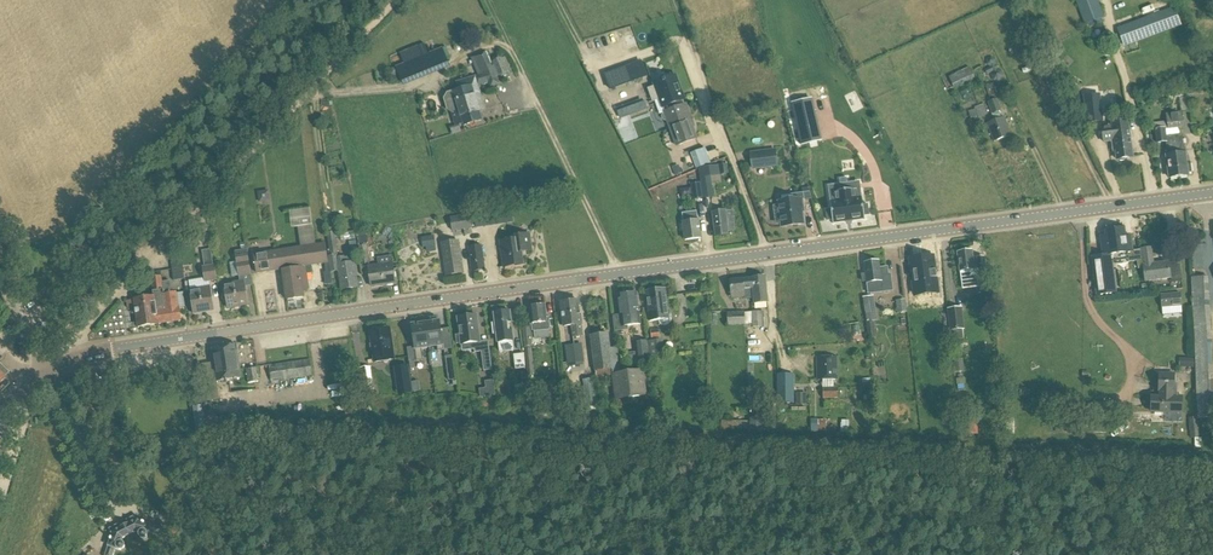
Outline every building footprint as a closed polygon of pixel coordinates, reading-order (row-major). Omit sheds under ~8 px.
[(1086,25),(1088,24),(1090,27),(1103,22),(1102,18),(1104,18),(1097,0),(1076,0),(1086,25)] [(1126,46),(1171,29),(1164,11),(1119,28),(1123,40),(1118,42),(1120,48),(1125,45),(1126,46)] [(442,48),(412,61),(420,80),(450,68),(448,64),(442,48)] [(486,51),(477,55),(483,67),(476,69),(478,75),(482,85),(499,79),(486,51)] [(492,61),(500,78),(511,73),(503,56),(492,61)] [(995,65),(996,60),(991,57),(986,59),(986,64),(990,67),(985,70),(987,75),(991,73),(990,76),(992,81),(997,83),(1002,81),(1004,76),(1002,71),(997,69),(995,65)] [(642,62),(605,76),(610,89),(647,75),(642,62)] [(948,77),(953,89),(974,78),(969,67),(948,77)] [(663,108),(668,106),(669,110),(684,105),(683,100),(680,92),(681,91),(676,76),(672,77),(671,74),(664,77),(665,80),(654,84),(655,86),(648,89),(652,102),(660,99),(663,108)] [(448,94),(445,99),(448,110),(452,112),(454,113),(459,111),(463,123),(464,126),(482,120),(479,112),(471,86),(460,89),(453,91),(454,92),(448,94)] [(1099,95),(1085,97),(1088,122),(1102,121),(1099,95)] [(1181,112),(1166,114),(1167,122),(1168,130),(1179,128),(1184,128),(1182,113),(1191,112),(1189,97),(1179,99),(1181,112)] [(792,103),(802,145),(820,141),(810,99),(792,103)] [(1001,117),(999,112),(1000,112),(997,100),(989,102),(995,119),(1001,117)] [(978,117),(988,114),(984,104),(975,107),(975,109),(969,112),(971,118),(978,116),(978,117)] [(696,139),(688,117),(690,116),(685,105),(669,110),(664,112),(664,113),(663,114),(663,115),(662,116),(662,117),(662,118),(662,119),(663,119),(663,120),(664,121),(665,121),(666,121),(667,121),(676,146),(696,139)] [(1004,118),(987,124),(994,142),(1010,137),(1004,118)] [(1129,137),(1128,131),(1127,121),(1108,123),(1108,125),(1099,126),(1101,142),(1112,140),(1114,152),(1116,151),(1117,160),(1133,158),(1130,137),(1129,137)] [(1167,122),(1155,124),(1157,143),(1167,142),(1168,149),(1167,149),(1168,156),(1166,156),(1169,178),(1179,177),(1176,155),(1177,155),(1176,149),(1175,143),(1174,136),(1173,136),(1166,137),(1165,130),(1168,130),(1167,122)] [(1180,135),(1174,136),(1175,143),(1176,149),(1177,155),(1176,155),(1179,177),(1188,176),(1188,174),(1193,174),(1192,163),(1187,164),(1185,153),(1184,153),(1182,135),(1180,135)] [(710,164),(704,149),(691,154),(697,169),(710,164)] [(751,154),(753,170),(777,167),(775,151),(751,154)] [(718,166),(699,168),(703,198),(713,197),(711,185),(709,185),(708,175),(720,173),(718,166)] [(700,183),(691,184),(693,200),(703,198),(700,183)] [(832,220),(832,223),(843,221),(854,220),(864,218),(864,216),(869,215),(868,204),(863,205),(861,188),(848,190),(847,183),(840,184),(841,191),(828,192),(830,209),(826,210),(827,220),(832,220)] [(803,190),(803,193),(804,200),(811,199),(809,189),(803,190)] [(266,193),(259,195),(262,204),(268,203),(266,193)] [(803,193),(795,194),(796,200),(779,202),(779,205),(775,206),(774,208),(776,222),(777,224),(782,223),(782,227),(803,224),(802,212),(804,211),(802,200),(804,200),(803,193)] [(698,221),(696,211),(682,213),(683,223),(685,240),(701,238),(698,221)] [(725,211),(712,212),(715,237),(728,235),(728,232),(736,231),(734,216),(726,217),(725,211)] [(450,218),(452,231),(472,228),(470,215),(450,218)] [(1100,236),(1104,262),(1093,264),(1098,296),(1117,293),(1112,262),(1128,260),(1129,262),(1143,260),(1142,251),(1133,252),(1131,237),(1126,238),(1124,229),(1105,231),(1105,236),(1100,236)] [(326,232),(331,256),(339,254),(334,231),(326,232)] [(431,233),(419,237),(423,248),(435,243),(431,233)] [(519,236),(519,240),(500,242),(503,267),(522,265),(521,255),(523,255),(524,251),(531,251),(529,235),(519,236)] [(458,241),(442,243),(446,275),(463,273),(458,241)] [(324,244),(290,249),(297,298),(303,297),(302,290),(308,289),(306,274),(313,273),(311,265),(327,263),(324,244)] [(366,245),(359,246),(361,264),(369,263),(366,245)] [(468,247),(472,271),(485,269),(481,245),(468,247)] [(1142,251),(1143,260),(1144,265),(1143,265),(1146,282),(1171,279),(1169,262),(1154,264),(1151,248),(1141,250),(1142,251)] [(213,265),(211,249),(201,251),(204,266),(203,267),(205,281),(215,280),(213,265)] [(250,274),(248,260),(249,259),(247,249),(235,251),(237,261),(239,276),(250,274)] [(297,298),(290,249),(255,254),(258,273),(283,269),(287,300),(297,298)] [(972,251),(958,253),(961,271),(962,281),(975,279),(976,286),(987,284),(985,267),(984,257),(973,259),(972,251)] [(357,287),(354,263),(353,256),(337,259),(337,256),(329,257),(331,272),(339,270),(342,289),(357,287)] [(932,257),(911,260),(913,272),(911,272),(912,282),(914,282),(916,296),(917,295),(936,293),(937,293),(935,278),(937,278),(936,270),(934,270),(932,257)] [(866,273),(862,273),(863,281),(867,280),(868,289),(882,287),(882,292),(892,290),(890,274),(888,275),(887,268),(880,269),(879,261),(865,263),(866,273)] [(368,267),(371,287),(372,286),(382,284),(383,285),(395,283),(392,263),(368,267)] [(172,266),(173,277),(184,276),(182,265),(172,266)] [(753,288),(755,303),(768,302),(765,276),(752,278),(753,288)] [(1192,277),(1193,296),(1194,316),(1195,329),(1200,409),(1200,417),(1212,417),(1212,362),(1212,340),(1209,295),(1208,276),(1192,277)] [(138,299),(134,300),(127,301),(128,309),(135,308),(135,309),(138,327),(158,324),(158,323),(180,320),(178,307),(176,292),(172,293),(171,281),(162,282),(161,277),(152,279),(154,292),(163,291),(164,294),(153,296),(153,297),(144,298),(144,295),(137,296),(138,299)] [(743,278),(730,280),(732,298),(745,297),(746,299),(754,298),(753,288),(752,278),(744,279),(743,278)] [(244,281),(224,284),(228,308),(248,305),(244,281)] [(210,286),(190,289),(194,314),(214,311),(210,286)] [(666,290),(646,292),(649,321),(658,320),(659,321),(659,322),(660,323),(660,324),(661,325),(662,326),(663,326),(664,326),(665,326),(666,326),(667,326),(668,326),(669,325),(670,324),(671,323),(671,322),(672,321),(672,320),(672,319),(672,318),(671,314),(668,315),(667,311),(668,311),(666,290)] [(637,293),(627,294),(618,295),(621,326),(641,324),(637,293)] [(1180,293),(1161,295),(1162,307),(1163,315),(1182,313),(1181,305),(1180,293)] [(578,300),(570,302),(573,325),(572,325),(573,333),(573,337),(583,336),(582,324),(581,324),(578,300)] [(564,326),(572,325),(573,325),(570,302),(561,303),(564,326)] [(532,324),(533,331),(534,331),(535,339),(550,337),(549,329),(550,329),(548,315),(546,315),(545,305),(530,307),(532,324)] [(961,308),(949,309),(952,330),(964,329),(961,308)] [(495,323),(492,323),(493,334),(497,334),(498,342),(499,342),(500,352),(514,350),(513,341),(514,340),(512,330),(510,330),(509,323),(511,323),(510,311),(506,312),(506,309),(497,310),(498,313),(497,313),(494,313),(495,323)] [(761,311),(751,312),(752,325),(752,327),(762,327),(762,324),(761,311)] [(745,325),(745,312),(727,312),(727,326),(745,325)] [(475,353),(482,352),(478,322),(474,323),(473,316),(458,318),(460,335),(456,336),(457,344),(461,343),(461,345),(473,343),(475,353)] [(440,321),(426,323),(429,347),(437,346),(438,351),(444,350),(440,321)] [(867,323),(869,338),(876,337),(874,322),(867,323)] [(421,348),(429,347),(426,323),(411,325),(414,347),(417,361),(423,360),(421,348)] [(375,362),(394,359),(390,328),(370,331),(375,362)] [(660,337),(659,330),(651,331),(651,338),(660,337)] [(597,378),(612,376),(612,375),(621,374),(617,349),(610,350),(608,334),(591,336),(597,378)] [(649,362),(646,340),(635,342),(638,364),(649,362)] [(241,378),(237,345),(213,349),(217,381),(241,378)] [(575,352),(576,363),(584,362),(583,351),(575,352)] [(576,363),(575,352),(568,353),(569,364),(576,363)] [(484,371),(492,370),(490,354),(482,355),(484,371)] [(514,355),(516,369),(526,368),(524,354),(514,355)] [(818,357),(819,380),(824,380),(825,398),(839,398),(839,388),(834,388),(834,380),(838,380),(838,357),(818,357)] [(310,360),(271,366),(273,381),(312,375),(310,360)] [(8,372),(0,364),(0,381),(8,372)] [(374,367),(375,385),(380,385),(381,397),(395,396),(395,382),(392,382),(391,365),(374,367)] [(407,367),(396,369),(399,393),(410,391),(407,367)] [(256,368),(246,370),(248,383),(259,382),(256,368)] [(626,373),(621,374),(612,375),(612,376),(615,400),(616,399),(616,397),(628,395),(628,398),(646,395),(643,371),(642,371),(642,373),(626,375),(626,373)] [(1152,396),(1152,412),(1182,412),(1182,396),(1177,396),(1178,393),(1178,383),(1173,383),(1174,375),(1159,374),(1159,391),(1160,391),(1160,397),(1152,396)] [(793,404),(793,375),(776,375),(776,404),(793,404)] [(363,390),(373,388),(371,376),(361,378),(363,390)] [(592,379),(583,380),(585,394),(585,401),(587,409),(596,407),(592,379)] [(531,398),(544,396),(542,384),(529,386),(531,398)] [(1088,414),(1094,415),(1111,416),(1111,403),(1095,403),(1095,404),(1088,404),(1088,414)] [(110,406),(101,410),(104,417),(113,412),(110,406)] [(1198,437),(1197,417),(1188,418),(1189,438),(1198,437)] [(776,418),(756,418),(756,430),(776,431),(776,418)] [(824,430),(824,419),(810,419),(810,430),(824,430)] [(1107,424),(1091,424),(1091,433),(1107,434),(1107,424)] [(149,533),(159,536),(162,528),(139,521),(136,516),(122,523),(109,529),(112,534),(105,554),(114,554),(116,549),(118,549),(120,549),(122,548),(123,547),(123,546),(124,544),(124,543),(124,542),(124,541),(123,539),(122,538),(120,537),(121,534),(126,531),(130,529),(133,528),(136,529),(136,532),(137,534),(138,536),(141,537),(144,537),(146,537),(148,535),(149,533)] [(170,525),(168,533),(172,534),(179,536),(182,529),(180,528),(170,525)]
